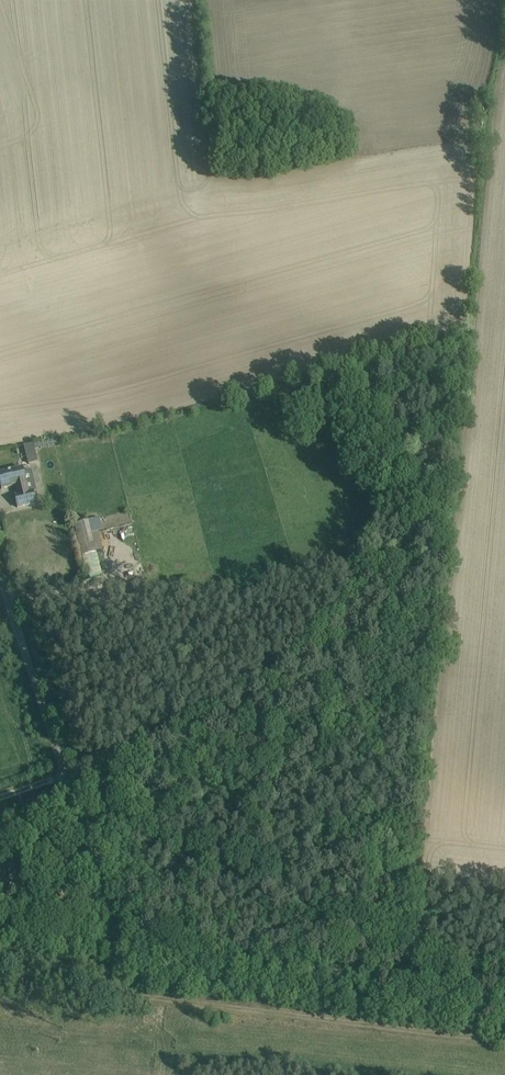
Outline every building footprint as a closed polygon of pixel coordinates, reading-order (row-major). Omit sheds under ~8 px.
[(34,443),(24,446),(27,456),(36,454),(34,443)] [(29,464),(38,462),(36,454),(27,456),(29,464)] [(27,483),(23,468),(0,474),(0,482),(1,489),(15,485),(18,495),(15,496),(17,507),(37,503),(34,490),(29,492),(27,483)] [(74,525),(82,556),(97,553),(91,532),(103,529),(100,518),(88,521),(74,525)] [(35,904),(21,903),(21,907),(18,906),(17,917),(22,917),(22,918),(34,919),(35,904)]
